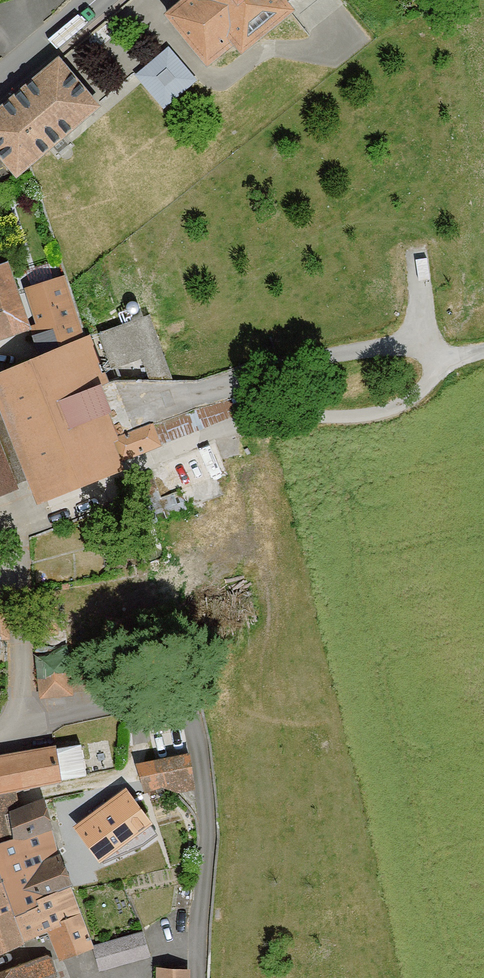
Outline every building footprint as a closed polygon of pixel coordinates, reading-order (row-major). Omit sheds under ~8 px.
[(213,53),(222,64),(282,15),(273,4),(278,0),(157,0),(147,8),(196,67),(213,53)] [(196,82),(168,48),(130,79),(158,113),(196,82)] [(13,178),(96,111),(52,57),(0,100),(0,162),(13,178)] [(0,266),(0,340),(24,332),(0,266)] [(78,332),(59,280),(22,294),(42,346),(78,332)] [(155,313),(102,325),(110,362),(163,350),(155,313)] [(119,438),(101,391),(110,387),(89,341),(0,377),(0,415),(38,508),(125,474),(122,466),(162,449),(153,426),(119,438)] [(13,489),(0,457),(0,493),(13,489)] [(38,699),(69,698),(67,654),(35,655),(38,699)] [(40,798),(56,785),(90,777),(80,737),(0,753),(0,803),(40,798)] [(133,796),(186,791),(183,750),(130,754),(133,796)] [(93,864),(143,823),(113,786),(63,827),(93,864)] [(1,840),(48,828),(40,798),(0,803),(0,840),(1,840)] [(8,874),(25,895),(65,883),(48,828),(1,840),(8,874)] [(8,874),(0,878),(0,915),(28,904),(25,895),(8,874)] [(42,928),(56,958),(90,945),(76,912),(65,883),(25,895),(28,904),(0,915),(0,917),(9,942),(42,928)] [(9,942),(0,917),(0,947),(9,942)] [(100,974),(152,958),(143,930),(91,946),(100,974)] [(42,955),(0,968),(0,977),(50,977),(42,955)] [(189,967),(155,965),(154,977),(189,977),(189,967)]
